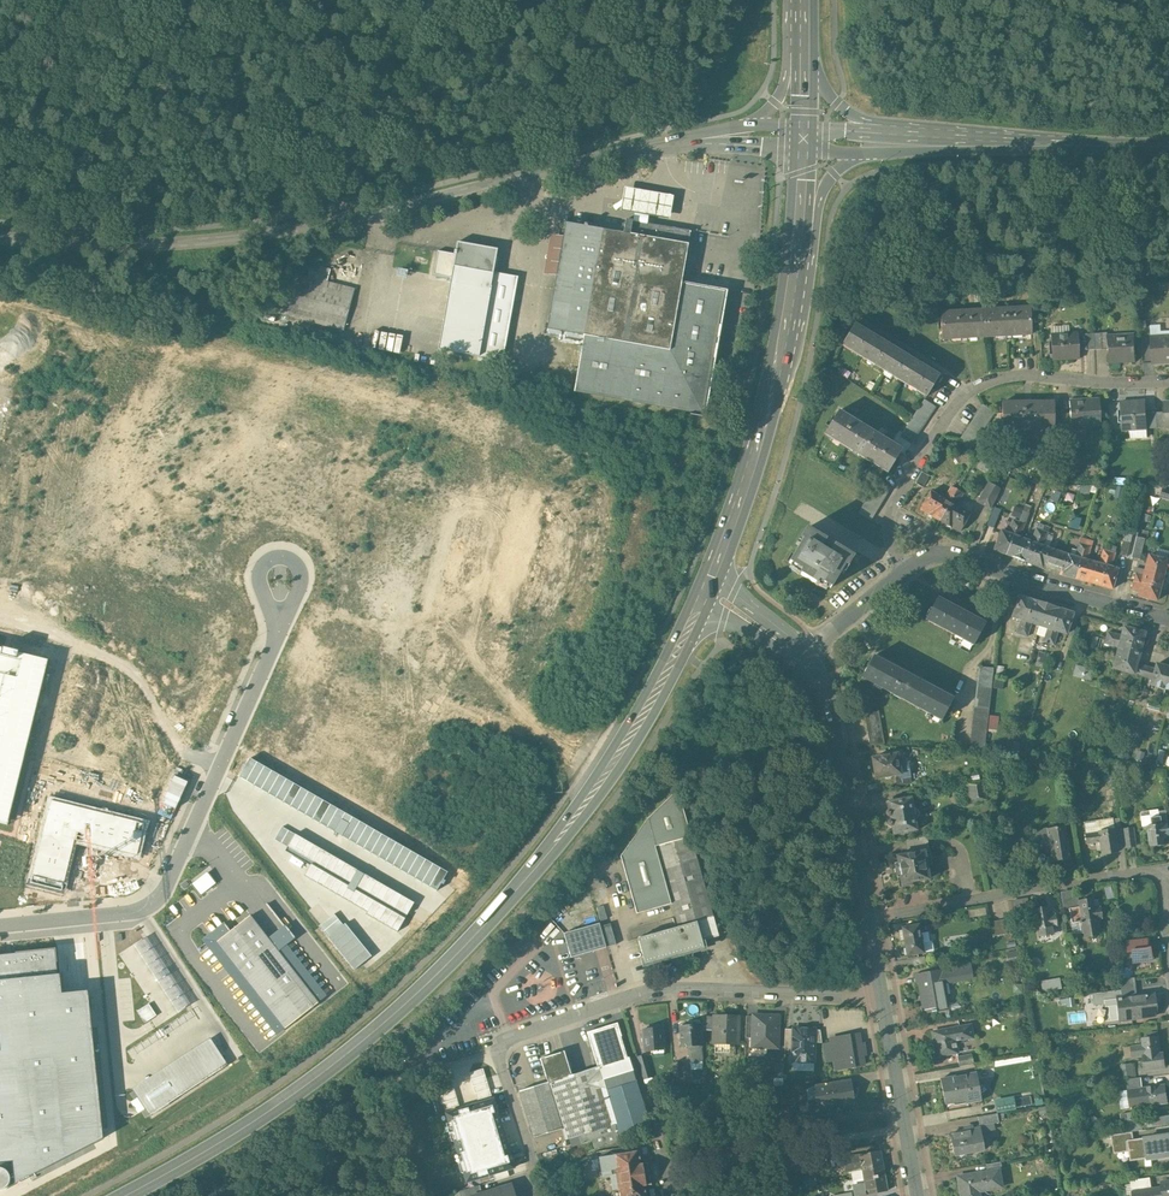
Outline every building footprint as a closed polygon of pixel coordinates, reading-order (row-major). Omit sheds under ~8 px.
[(674,196),(624,187),(620,211),(669,220),(674,196)] [(625,220),(623,233),(688,244),(691,231),(640,222),(625,220)] [(583,335),(602,229),(565,223),(562,241),(555,282),(547,329),(583,335)] [(623,233),(602,229),(583,335),(670,350),(682,282),(683,274),(688,244),(623,233)] [(455,254),(437,251),(433,275),(451,278),(450,280),(449,288),(447,298),(445,309),(443,320),(441,330),(440,341),(438,349),(469,355),(479,357),(487,358),(503,361),(506,342),(508,330),(510,318),(513,307),(515,295),(518,277),(498,273),(494,272),(495,265),(498,249),(457,242),(455,254)] [(271,267),(260,308),(344,330),(346,322),(350,309),(355,288),(295,273),(271,267)] [(727,290),(682,282),(670,350),(583,335),(573,391),(705,414),(713,369),(727,290)] [(1032,334),(1030,308),(985,310),(987,337),(1032,334)] [(987,337),(985,310),(941,313),(942,339),(987,337)] [(884,372),(897,350),(855,325),(842,346),(884,372)] [(374,348),(404,351),(405,333),(375,330),(374,348)] [(1107,332),(1093,333),(1094,349),(1107,349),(1107,336),(1108,336),(1107,332)] [(1078,333),(1051,335),(1051,349),(1054,349),(1054,359),(1079,357),(1079,350),(1086,350),(1086,341),(1079,341),(1078,333)] [(1093,333),(1085,334),(1086,341),(1086,350),(1094,349),(1093,333)] [(1134,334),(1117,335),(1117,339),(1108,339),(1108,336),(1107,336),(1107,349),(1108,362),(1120,361),(1120,360),(1134,359),(1134,360),(1135,360),(1134,334)] [(1152,337),(1153,362),(1168,361),(1168,336),(1152,337)] [(926,397),(939,376),(897,350),(884,372),(926,397)] [(1091,401),(1070,402),(1070,401),(1069,401),(1070,413),(1070,427),(1071,427),(1071,426),(1089,425),(1089,426),(1101,426),(1099,399),(1091,400),(1091,401)] [(924,400),(909,422),(921,429),(935,407),(924,400)] [(1129,401),(1120,402),(1121,429),(1130,429),(1130,425),(1146,424),(1146,428),(1148,428),(1147,413),(1146,400),(1145,401),(1145,402),(1129,403),(1129,401)] [(1031,402),(1024,402),(1002,403),(1003,429),(1054,429),(1054,402),(1032,402),(1031,402)] [(983,405),(960,439),(972,447),(995,413),(983,405)] [(857,454),(870,432),(862,427),(863,426),(857,422),(856,423),(839,412),(839,411),(824,435),(825,434),(857,454)] [(1157,412),(1147,413),(1148,428),(1157,427),(1157,412)] [(1070,413),(1061,414),(1062,432),(1071,432),(1071,427),(1070,427),(1070,413)] [(921,429),(909,422),(902,434),(913,441),(921,429)] [(870,432),(857,454),(887,473),(887,474),(902,450),(901,449),(901,450),(884,440),(885,439),(879,436),(878,436),(870,432)] [(982,458),(977,466),(987,472),(992,463),(982,458)] [(929,476),(922,472),(915,483),(922,487),(929,476)] [(892,487),(879,479),(874,488),(886,496),(892,487)] [(951,487),(944,500),(950,503),(957,490),(951,487)] [(1163,489),(1161,498),(1168,500),(1168,490),(1163,489)] [(963,493),(957,490),(950,503),(956,506),(963,493)] [(997,497),(985,490),(978,502),(990,509),(997,497)] [(944,500),(930,492),(920,510),(940,521),(950,503),(944,500)] [(956,506),(950,503),(940,521),(960,532),(970,514),(956,506)] [(1013,520),(1008,533),(1013,535),(1021,516),(1017,515),(1015,521),(1013,520)] [(1021,516),(1013,535),(1019,537),(1024,524),(1021,523),(1024,517),(1021,516)] [(853,556),(807,528),(801,537),(803,539),(789,561),(802,569),(799,572),(816,583),(818,579),(831,587),(845,564),(847,565),(853,556)] [(1036,529),(1031,542),(1037,544),(1042,531),(1036,529)] [(1008,533),(1001,531),(994,550),(1006,555),(1013,535),(1008,533)] [(1042,531),(1037,544),(1043,546),(1047,533),(1042,531)] [(1019,537),(1013,535),(1006,555),(1018,559),(1025,540),(1019,537)] [(1144,539),(1136,536),(1131,558),(1139,560),(1144,539)] [(1031,542),(1025,540),(1018,559),(1030,564),(1037,544),(1031,542)] [(1129,543),(1123,541),(1119,555),(1126,556),(1129,543)] [(1079,543),(1075,557),(1081,559),(1084,545),(1079,543)] [(1043,546),(1037,544),(1030,564),(1042,568),(1043,565),(1047,555),(1049,549),(1043,546)] [(1090,546),(1084,545),(1081,559),(1086,560),(1090,546)] [(1056,551),(1049,549),(1047,555),(1054,557),(1056,551)] [(1108,552),(1103,550),(1099,564),(1104,565),(1108,552)] [(1068,555),(1056,551),(1054,557),(1047,555),(1043,565),(1064,571),(1068,555)] [(1114,553),(1108,552),(1104,565),(1110,567),(1114,553)] [(1075,557),(1068,555),(1064,571),(1063,575),(1075,579),(1081,559),(1075,557)] [(1167,560),(1149,555),(1144,572),(1163,576),(1165,569),(1167,560)] [(1086,560),(1081,559),(1075,579),(1087,582),(1093,562),(1086,560)] [(1099,564),(1093,562),(1087,582),(1099,585),(1104,565),(1099,564)] [(1110,567),(1104,565),(1099,585),(1112,589),(1118,569),(1110,567)] [(1163,576),(1144,572),(1143,576),(1141,583),(1160,588),(1163,576)] [(1143,576),(1136,574),(1134,581),(1141,583),(1143,576)] [(1141,583),(1134,581),(1132,589),(1139,591),(1141,583)] [(1160,588),(1141,583),(1139,591),(1138,596),(1157,601),(1160,588)] [(1032,600),(1021,597),(1019,596),(1018,598),(1013,615),(1012,617),(1021,620),(1019,626),(1024,627),(1033,600),(1032,600)] [(958,610),(938,599),(927,619),(974,645),(985,625),(965,614),(965,613),(959,609),(958,610)] [(1042,603),(1033,600),(1024,627),(1029,629),(1031,623),(1039,626),(1046,604),(1042,603)] [(1051,606),(1046,604),(1039,626),(1047,628),(1043,642),(1048,643),(1051,636),(1055,622),(1056,619),(1059,609),(1051,606)] [(1071,612),(1059,609),(1060,609),(1059,609),(1056,619),(1055,622),(1051,636),(1056,638),(1058,632),(1066,634),(1067,632),(1072,615),(1073,613),(1071,612)] [(1136,630),(1125,627),(1124,627),(1123,629),(1121,636),(1115,634),(1114,640),(1141,647),(1144,635),(1145,635),(1145,633),(1136,630)] [(1141,647),(1114,640),(1113,645),(1118,647),(1116,655),(1138,660),(1139,655),(1141,647)] [(0,648),(0,826),(9,828),(50,661),(0,648)] [(1138,660),(1116,655),(1113,666),(1113,668),(1142,676),(1145,666),(1137,664),(1138,660)] [(903,699),(913,678),(897,669),(897,668),(891,664),(890,665),(874,656),(862,677),(903,699)] [(1158,664),(1158,665),(1157,669),(1149,667),(1146,677),(1154,679),(1153,683),(1152,685),(1166,689),(1168,678),(1168,667),(1158,664)] [(1085,668),(1076,666),(1073,676),(1082,678),(1085,668)] [(994,668),(980,667),(975,707),(989,709),(994,668)] [(1094,670),(1085,668),(1082,678),(1091,680),(1094,670)] [(913,678),(903,699),(942,720),(953,700),(936,690),(937,689),(930,686),(930,687),(913,678)] [(877,702),(862,705),(870,743),(885,744),(877,702)] [(989,709),(975,707),(970,749),(984,751),(989,709)] [(744,747),(734,749),(736,762),(746,761),(745,754),(744,747)] [(898,753),(873,757),(876,778),(884,776),(887,779),(891,778),(892,775),(901,774),(898,753)] [(925,772),(896,776),(897,786),(927,782),(925,772)] [(983,781),(967,784),(970,803),(987,800),(983,781)] [(648,818),(621,856),(637,913),(672,903),(662,869),(697,859),(677,790),(648,818)] [(911,797),(887,801),(893,835),(917,831),(911,797)] [(1158,810),(1143,811),(1142,814),(1144,826),(1148,826),(1153,825),(1152,818),(1161,817),(1160,811),(1158,810)] [(1152,818),(1153,825),(1148,826),(1151,847),(1165,845),(1164,836),(1168,835),(1168,824),(1167,810),(1160,811),(1161,817),(1152,818)] [(1125,847),(1120,817),(1114,818),(1115,828),(1118,848),(1125,847)] [(1065,826),(1048,829),(1050,842),(1053,861),(1070,858),(1065,826)] [(1115,828),(1097,831),(1097,832),(1085,834),(1087,845),(1099,843),(1101,855),(1119,852),(1118,848),(1115,828)] [(1134,828),(1124,829),(1126,847),(1136,846),(1134,828)] [(1048,829),(1034,831),(1036,844),(1050,842),(1048,829)] [(927,835),(905,839),(908,854),(930,850),(927,835)] [(908,854),(897,856),(898,863),(895,863),(897,878),(901,877),(902,887),(913,885),(912,882),(929,879),(927,865),(932,864),(930,850),(908,854)] [(697,859),(662,869),(672,903),(678,927),(696,922),(713,917),(697,859)] [(1001,870),(993,871),(996,885),(1003,884),(1001,870)] [(206,872),(192,883),(201,895),(215,884),(206,872)] [(1080,910),(1070,911),(1072,924),(1080,922),(1080,924),(1081,924),(1082,924),(1084,934),(1089,937),(1095,936),(1098,931),(1096,920),(1102,919),(1101,907),(1094,908),(1093,899),(1078,901),(1080,910)] [(604,906),(597,907),(600,921),(607,919),(604,906)] [(1048,907),(1033,909),(1038,937),(1052,935),(1051,927),(1057,926),(1055,915),(1049,916),(1048,907)] [(224,922),(201,939),(276,1035),(327,996),(287,945),(295,938),(285,925),(268,938),(250,915),(231,930),(224,922)] [(673,918),(659,922),(661,932),(676,927),(673,918)] [(1010,919),(991,923),(993,936),(1013,932),(1010,919)] [(661,932),(638,938),(645,964),(704,947),(696,922),(678,927),(676,927),(661,932)] [(599,923),(564,933),(571,957),(606,947),(600,927),(599,923)] [(610,924),(600,927),(606,947),(616,944),(610,924)] [(919,925),(902,928),(906,948),(904,948),(905,955),(907,955),(907,956),(924,953),(922,943),(930,942),(928,932),(920,934),(919,925)] [(1137,933),(1115,935),(1116,946),(1126,944),(1126,942),(1137,941),(1137,933)] [(147,936),(135,944),(178,1012),(191,1003),(147,936)] [(1137,941),(1126,942),(1126,944),(1127,952),(1132,951),(1133,961),(1154,958),(1153,947),(1149,947),(1148,940),(1137,941)] [(0,955),(0,1163),(12,1162),(15,1184),(103,1139),(88,991),(62,994),(60,974),(58,975),(55,949),(0,955)] [(942,969),(916,974),(917,983),(919,983),(925,1013),(931,1011),(932,1013),(938,1011),(948,1009),(948,1006),(949,1006),(947,995),(946,995),(944,983),(973,978),(971,964),(953,967),(954,968),(942,970),(942,969)] [(1041,979),(1043,990),(1063,987),(1061,976),(1041,979)] [(1133,977),(1119,979),(1121,990),(1122,998),(1135,996),(1133,977)] [(1121,990),(1092,994),(1094,1006),(1104,1004),(1104,1001),(1116,999),(1116,998),(1122,998),(1121,990)] [(1122,998),(1116,998),(1116,999),(1119,1020),(1156,1015),(1154,994),(1135,996),(1122,998)] [(157,1015),(148,1003),(137,1011),(145,1023),(157,1015)] [(192,1009),(127,1051),(134,1062),(199,1020),(192,1009)] [(739,1016),(714,1015),(713,1030),(713,1043),(739,1044),(739,1016)] [(755,1016),(746,1016),(746,1038),(753,1038),(753,1027),(755,1027),(755,1016)] [(778,1016),(755,1016),(755,1027),(753,1027),(753,1038),(753,1045),(767,1046),(767,1047),(778,1047),(778,1016)] [(699,1024),(680,1026),(682,1048),(689,1047),(690,1060),(693,1062),(700,1061),(702,1059),(701,1046),(699,1024)] [(971,1025),(933,1032),(937,1056),(958,1052),(956,1040),(974,1037),(971,1025)] [(659,1027),(652,1028),(653,1030),(642,1032),(645,1052),(653,1051),(653,1049),(663,1047),(661,1029),(659,1030),(659,1027)] [(812,1029),(793,1028),(793,1029),(792,1051),(792,1061),(814,1062),(815,1043),(812,1043),(812,1030),(812,1029)] [(793,1029),(785,1029),(784,1050),(792,1051),(793,1029)] [(820,1030),(812,1030),(812,1043),(815,1043),(822,1043),(820,1030)] [(859,1034),(830,1039),(835,1070),(864,1065),(862,1055),(865,1054),(864,1044),(861,1045),(859,1034)] [(1159,1037),(1143,1039),(1143,1045),(1125,1047),(1126,1059),(1133,1058),(1145,1057),(1146,1070),(1165,1067),(1164,1054),(1162,1054),(1159,1037)] [(210,1038),(132,1089),(142,1105),(150,1116),(228,1065),(219,1051),(210,1038)] [(563,1052),(541,1059),(548,1082),(570,1076),(563,1052)] [(973,1055),(958,1057),(960,1065),(974,1063),(973,1055)] [(652,1076),(645,1056),(637,1058),(643,1078),(652,1076)] [(548,1082),(519,1091),(533,1137),(562,1128),(565,1140),(579,1136),(582,1145),(592,1142),(595,1149),(651,1132),(649,1125),(646,1115),(628,1058),(626,1059),(570,1076),(548,1082)] [(992,1061),(974,1064),(976,1071),(994,1068),(992,1061)] [(681,1062),(672,1063),(674,1078),(683,1077),(682,1067),(681,1062)] [(1134,1064),(1126,1065),(1121,1065),(1123,1080),(1127,1079),(1136,1078),(1134,1064)] [(689,1066),(682,1067),(683,1077),(683,1080),(691,1079),(689,1066)] [(483,1068),(469,1072),(477,1100),(491,1096),(486,1077),(483,1068)] [(976,1074),(941,1080),(944,1098),(955,1096),(956,1100),(965,1098),(966,1102),(981,1100),(976,1074)] [(459,1105),(451,1078),(437,1082),(445,1109),(459,1105)] [(1136,1078),(1127,1079),(1129,1090),(1143,1088),(1142,1078),(1136,1078)] [(851,1081),(815,1087),(817,1099),(809,1100),(811,1117),(830,1114),(829,1106),(854,1102),(851,1081)] [(1143,1088),(1129,1090),(1131,1107),(1150,1105),(1150,1106),(1168,1103),(1165,1085),(1143,1088)] [(996,1098),(999,1111),(1019,1108),(1016,1094),(996,1098)] [(509,1163),(507,1155),(504,1156),(492,1114),(494,1113),(492,1105),(470,1111),(469,1106),(457,1110),(458,1115),(453,1116),(454,1119),(450,1120),(456,1141),(460,1140),(464,1151),(460,1152),(466,1172),(470,1171),(471,1174),(476,1173),(478,1178),(488,1174),(487,1170),(509,1163)] [(663,1109),(646,1115),(649,1125),(667,1120),(663,1109)] [(1168,1124),(1168,1115),(1137,1119),(1136,1110),(1124,1112),(1125,1129),(1168,1124)] [(997,1113),(978,1117),(979,1125),(999,1122),(997,1113)] [(829,1117),(814,1119),(815,1128),(830,1126),(829,1117)] [(973,1126),(965,1128),(966,1131),(950,1134),(954,1154),(984,1149),(980,1129),(973,1130),(973,1126)] [(1133,1132),(1112,1135),(1114,1147),(1127,1145),(1127,1142),(1134,1140),(1133,1132)] [(1150,1137),(1150,1140),(1131,1143),(1133,1158),(1153,1155),(1153,1160),(1165,1158),(1165,1157),(1168,1156),(1168,1135),(1150,1137)] [(599,1158),(602,1178),(609,1177),(612,1190),(618,1189),(619,1195),(644,1195),(642,1186),(646,1186),(642,1163),(638,1164),(636,1151),(599,1158)] [(881,1151),(860,1155),(862,1169),(864,1180),(884,1176),(885,1176),(881,1151)] [(860,1155),(843,1158),(846,1172),(862,1169),(860,1155)] [(1001,1162),(986,1165),(988,1171),(999,1170),(1002,1170),(1001,1162)] [(958,1177),(961,1195),(976,1195),(975,1192),(1002,1187),(999,1170),(988,1171),(958,1177)] [(884,1176),(864,1180),(865,1184),(854,1186),(856,1195),(866,1193),(866,1194),(887,1190),(884,1176)] [(1150,1178),(1131,1181),(1134,1194),(1153,1191),(1150,1178)] [(1134,1194),(1134,1195),(1168,1195),(1168,1182),(1162,1183),(1163,1189),(1153,1191),(1134,1194)] [(459,1192),(460,1195),(477,1195),(482,1193),(480,1185),(459,1192)] [(491,1191),(492,1195),(514,1195),(511,1185),(491,1191)]
